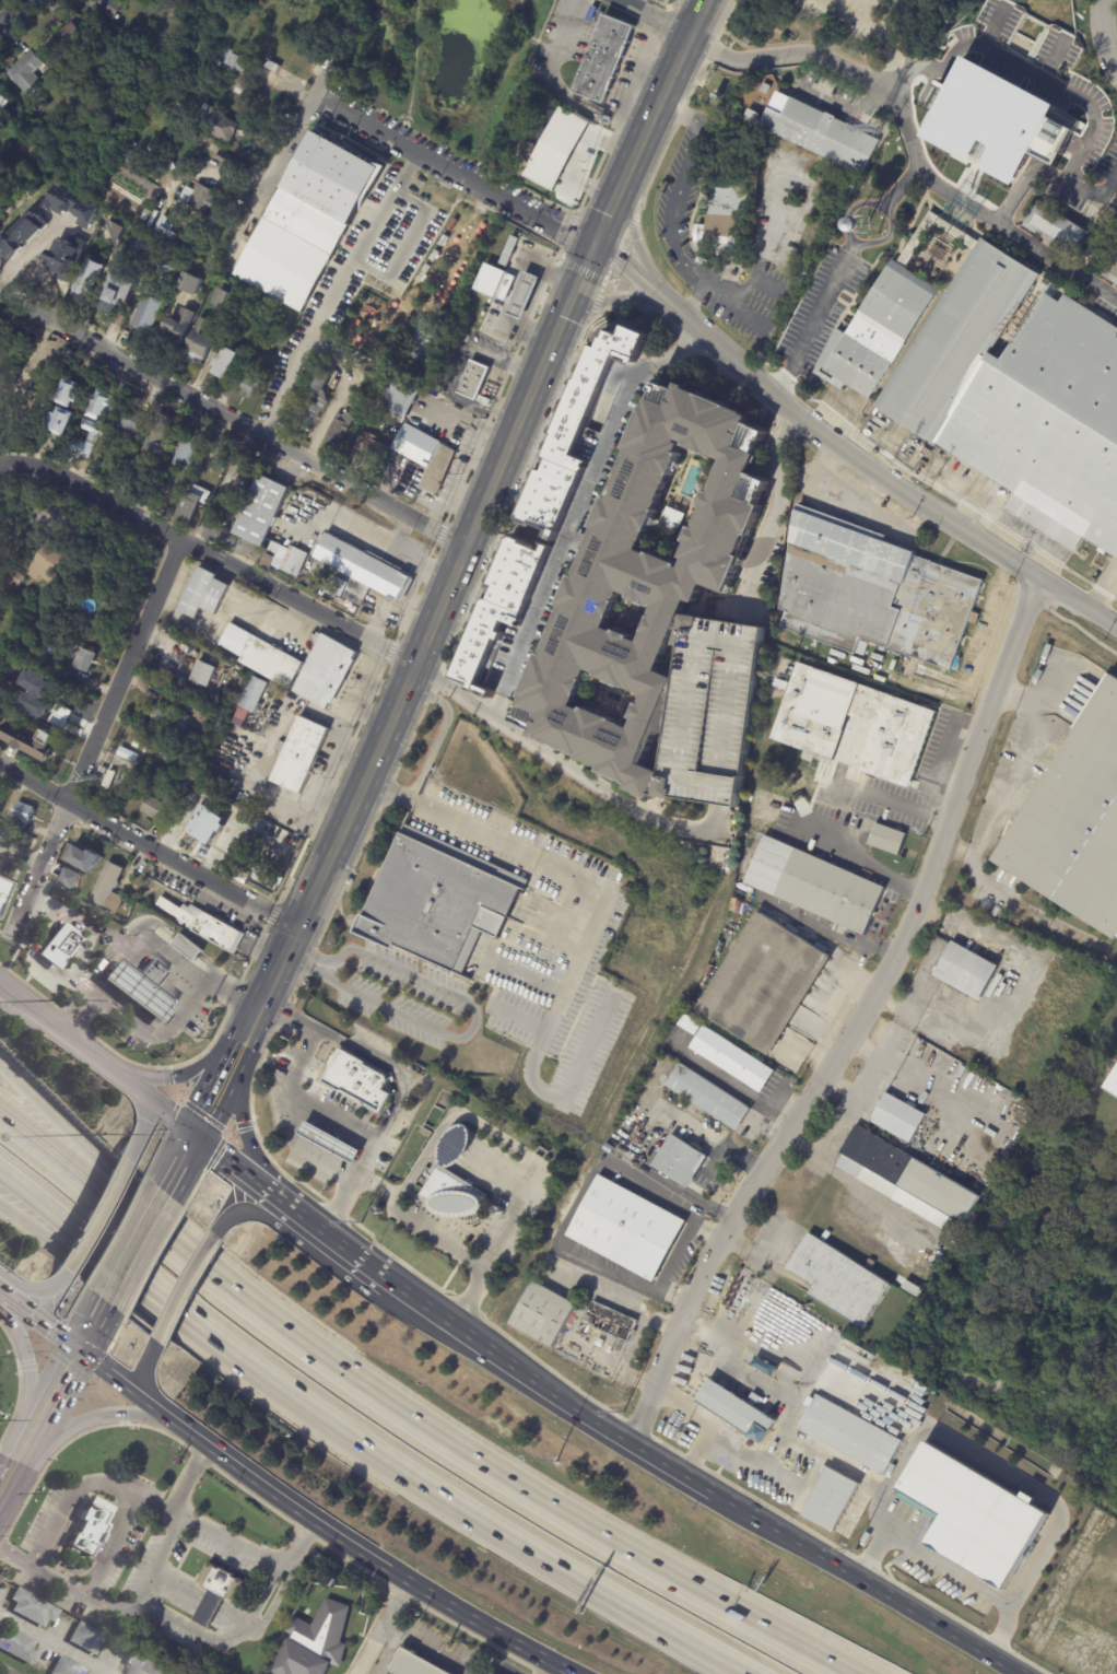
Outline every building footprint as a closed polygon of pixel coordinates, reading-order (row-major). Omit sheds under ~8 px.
[(89,5),(92,0),(120,0),(124,2),(115,20),(89,5)] [(603,104),(574,91),(605,13),(634,25),(628,39),(631,40),(623,58),(622,57),(614,77),(616,77),(610,92),(609,91),(603,104)] [(73,22),(84,36),(79,40),(82,45),(74,51),(71,47),(57,57),(47,44),(56,36),(54,33),(66,24),(67,25),(72,21),(73,22)] [(264,66),(259,78),(251,73),(248,80),(258,85),(254,94),(245,90),(243,94),(236,91),(238,85),(236,84),(238,82),(233,80),(237,72),(214,60),(224,44),(237,50),(237,49),(246,54),(245,55),(264,66)] [(31,97),(8,71),(16,65),(15,62),(25,54),(26,55),(33,49),(45,63),(35,71),(46,84),(31,97)] [(763,90),(767,82),(774,86),(769,93),(763,90)] [(7,114),(0,110),(0,89),(13,96),(12,98),(13,99),(7,114)] [(749,119),(753,109),(768,116),(773,108),(774,108),(781,92),(886,141),(869,177),(749,119)] [(204,128),(210,118),(200,113),(208,101),(222,109),(221,112),(243,124),(232,143),(204,128)] [(555,109),(519,176),(548,191),(583,124),(555,109)] [(380,173),(305,311),(236,273),(316,128),(385,166),(380,173)] [(128,169),(133,159),(143,164),(137,175),(128,169)] [(706,243),(694,243),(694,224),(705,224),(707,187),(731,188),(731,185),(742,186),(742,178),(750,179),(750,186),(752,187),(751,236),(736,236),(734,247),(705,246),(706,243)] [(180,200),(185,191),(193,196),(197,188),(197,187),(199,182),(219,191),(214,199),(219,201),(215,209),(210,207),(208,213),(180,200)] [(1054,243),(1030,227),(1044,203),(1091,233),(1079,253),(1077,251),(1074,256),(1054,243)] [(150,215),(148,221),(141,218),(146,206),(153,209),(150,215)] [(119,255),(107,215),(131,227),(119,255)] [(160,219),(154,231),(174,241),(180,228),(160,219)] [(59,239),(66,227),(73,232),(67,244),(59,239)] [(140,233),(149,238),(146,243),(148,244),(146,246),(144,246),(141,253),(132,247),(140,233)] [(522,237),(509,266),(503,262),(515,234),(522,237)] [(826,368),(1015,492),(1007,506),(1075,551),(1085,536),(1116,557),(1116,323),(983,235),(946,290),(898,258),(826,368)] [(1101,269),(1116,280),(1116,244),(1101,269)] [(98,261),(106,266),(91,297),(74,289),(91,257),(98,261)] [(515,275),(485,263),(474,290),(505,302),(515,275)] [(70,274),(74,277),(66,292),(52,285),(52,286),(47,283),(57,267),(59,268),(59,267),(62,269),(61,270),(70,274)] [(199,295),(179,286),(187,271),(205,280),(199,295)] [(525,319),(510,314),(515,305),(502,300),(501,301),(496,298),(497,297),(489,294),(493,284),(501,289),(508,272),(525,280),(529,272),(543,279),(525,319)] [(118,313),(103,305),(114,282),(130,291),(118,313)] [(231,313),(239,296),(219,287),(211,304),(231,313)] [(141,328),(133,325),(148,292),(167,301),(153,333),(141,328)] [(184,307),(196,313),(183,342),(164,335),(172,316),(177,319),(183,306),(184,307)] [(214,321),(209,335),(217,339),(210,355),(209,354),(205,364),(185,354),(202,316),(214,321)] [(424,318),(444,326),(428,363),(409,355),(424,318)] [(452,676),(517,532),(612,320),(650,338),(558,549),(495,693),(452,676)] [(240,356),(226,379),(214,372),(219,366),(215,364),(222,353),(224,355),(230,346),(242,353),(240,356)] [(482,394),(480,399),(460,391),(473,360),(493,367),(482,394)] [(333,373),(326,391),(313,385),(320,366),(334,372),(333,373)] [(244,396),(242,395),(243,391),(239,389),(251,368),(255,371),(256,370),(259,372),(266,376),(255,397),(250,395),(248,398),(244,396)] [(425,386),(410,417),(409,415),(405,423),(378,410),(397,372),(425,386)] [(79,381),(89,385),(80,402),(77,401),(73,408),(58,401),(70,376),(79,381)] [(656,382),(515,718),(647,801),(654,797),(686,618),(703,589),(729,595),(773,484),(764,422),(656,382)] [(113,397),(115,398),(113,401),(118,405),(116,411),(108,408),(102,422),(85,414),(99,386),(109,390),(107,395),(113,397)] [(327,409),(326,411),(324,410),(318,422),(316,422),(315,426),(297,419),(308,391),(330,401),(327,409)] [(349,399),(360,403),(343,443),(328,437),(338,413),(342,414),(349,399)] [(67,436),(55,431),(58,424),(54,421),(58,411),(61,413),(64,406),(79,413),(67,436)] [(140,415),(145,418),(139,433),(118,424),(125,409),(140,415)] [(169,430),(164,442),(171,445),(163,461),(140,452),(160,410),(175,418),(169,430)] [(422,488),(420,487),(427,467),(395,448),(408,422),(442,441),(442,443),(458,452),(438,495),(422,488)] [(97,453),(94,452),(91,459),(73,450),(78,440),(86,444),(92,432),(83,429),(86,423),(108,433),(106,437),(104,436),(97,453)] [(366,458),(364,457),(365,454),(355,449),(364,430),(379,436),(377,441),(391,447),(384,466),(366,458)] [(198,436),(205,440),(202,447),(205,448),(199,461),(208,465),(203,475),(178,464),(192,433),(198,436)] [(262,475),(291,489),(263,548),(233,534),(261,475),(262,475)] [(365,518),(397,536),(383,561),(414,578),(401,604),(372,587),(361,608),(351,604),(349,609),(342,606),(344,601),(321,589),(317,596),(271,572),(259,566),(299,483),(365,518)] [(176,519),(189,490),(204,496),(191,526),(176,519)] [(914,551),(921,553),(919,558),(985,582),(974,613),(979,616),(976,624),(971,623),(953,672),(866,640),(860,655),(786,628),(791,612),(785,610),(796,542),(798,542),(803,510),(802,510),(803,504),(891,537),(889,541),(914,551)] [(28,573),(51,545),(69,559),(50,582),(43,576),(38,582),(28,573)] [(16,589),(0,577),(0,575),(8,564),(25,577),(16,589)] [(180,609),(203,566),(221,576),(220,578),(234,586),(217,614),(204,608),(198,619),(180,609)] [(305,663),(291,689),(239,662),(242,656),(220,644),(231,622),(305,663)] [(294,690),(320,643),(315,641),(319,632),(325,635),(326,633),(360,653),(356,659),(358,660),(334,704),(332,703),(329,710),(294,690)] [(96,663),(92,674),(75,667),(83,647),(99,654),(96,663)] [(193,680),(202,660),(221,668),(212,688),(193,680)] [(940,712),(913,788),(862,770),(861,773),(836,764),(837,761),(775,738),(780,725),(773,722),(777,710),(784,712),(791,690),(778,686),(781,678),(795,683),(802,662),(940,712)] [(43,721),(51,705),(45,702),(56,681),(29,668),(20,686),(25,688),(16,707),(43,721)] [(1112,671),(1116,675),(1116,940),(992,861),(1112,671)] [(269,683),(259,703),(262,704),(257,715),(249,711),(244,722),(233,716),(238,706),(237,705),(252,675),(269,683)] [(72,717),(45,705),(50,691),(81,703),(74,718),(72,717)] [(160,704),(197,717),(190,733),(154,719),(160,704)] [(201,716),(207,706),(216,713),(211,723),(201,716)] [(273,781),(284,753),(274,749),(279,739),(289,744),(301,715),(331,728),(320,756),(324,757),(318,769),(314,768),(303,794),(273,781)] [(255,731),(261,718),(267,721),(261,734),(255,731)] [(30,731),(45,740),(50,730),(61,737),(54,749),(56,751),(48,764),(3,738),(12,722),(30,731)] [(134,746),(139,738),(153,747),(149,753),(134,746)] [(118,756),(122,747),(141,754),(137,764),(118,756)] [(113,771),(120,773),(115,789),(107,787),(113,771)] [(161,823),(146,816),(148,815),(140,811),(148,796),(171,808),(162,824),(161,823)] [(34,818),(30,829),(13,823),(20,801),(37,808),(34,818)] [(210,827),(202,840),(185,830),(200,804),(217,812),(210,827)] [(405,822),(357,930),(451,971),(480,905),(512,920),(530,877),(405,822)] [(870,844),(878,822),(908,834),(901,855),(870,844)] [(781,841),(886,889),(865,936),(748,883),(768,835),(781,841)] [(91,874),(100,856),(75,843),(66,861),(91,874)] [(871,853),(873,847),(885,852),(883,856),(871,853)] [(122,877),(120,881),(120,882),(117,890),(116,889),(114,892),(125,898),(117,914),(90,900),(102,876),(101,875),(103,871),(104,873),(109,862),(127,870),(122,877)] [(60,883),(76,889),(82,874),(66,868),(60,883)] [(631,897),(624,893),(627,887),(638,891),(635,899),(631,897)] [(192,905),(201,910),(244,934),(233,953),(187,927),(188,925),(185,924),(184,925),(177,922),(179,918),(157,905),(163,897),(183,910),(186,905),(190,908),(192,905)] [(774,1058),(702,1012),(764,913),(836,959),(774,1058)] [(82,944),(59,972),(39,956),(64,923),(85,939),(82,944)] [(203,953),(196,962),(173,945),(181,934),(204,951),(203,953)] [(725,957),(739,935),(743,938),(730,960),(725,957)] [(932,979),(952,945),(997,970),(978,1005),(932,979)] [(1056,958),(1054,957),(1057,950),(1063,953),(1060,960),(1056,958)] [(104,980),(120,959),(140,975),(153,959),(168,971),(156,987),(178,1006),(163,1027),(104,980)] [(777,1073),(763,1094),(702,1055),(701,1056),(697,1054),(697,1053),(691,1049),(695,1041),(689,1037),(694,1029),(687,1025),(690,1020),(704,1030),(706,1026),(777,1073)] [(337,1043),(388,1069),(400,1096),(385,1119),(315,1081),(337,1043)] [(692,1070),(752,1110),(738,1132),(667,1086),(681,1064),(692,1070)] [(1106,1091),(1116,1097),(1116,1071),(1106,1091)] [(887,1093),(927,1116),(910,1145),(871,1123),(887,1093)] [(310,1123),(366,1154),(358,1167),(304,1136),(310,1123)] [(654,1131),(658,1124),(663,1128),(659,1135),(654,1131)] [(980,1197),(964,1225),(953,1219),(946,1230),(839,1166),(846,1156),(842,1152),(859,1124),(980,1197)] [(478,1136),(478,1138),(475,1147),(472,1155),(470,1158),(465,1164),(460,1168),(456,1170),(450,1171),(490,1197),(487,1202),(489,1204),(490,1206),(490,1209),(490,1211),(487,1215),(483,1217),(473,1219),(467,1220),(455,1220),(449,1219),(444,1217),(435,1213),(433,1210),(432,1207),(432,1205),(433,1203),(424,1196),(437,1177),(433,1173),(439,1163),(444,1167),(444,1164),(444,1157),(446,1148),(448,1145),(452,1138),(455,1136),(461,1131),(467,1128),(471,1127),(474,1128),(477,1132),(478,1136)] [(673,1135),(709,1157),(691,1189),(655,1166),(673,1135)] [(568,1234),(601,1173),(614,1181),(616,1177),(624,1181),(622,1185),(690,1222),(657,1283),(568,1234)] [(810,1295),(812,1291),(806,1286),(809,1283),(787,1269),(810,1233),(891,1286),(863,1330),(810,1295)] [(540,1284),(578,1304),(554,1348),(510,1324),(534,1280),(540,1284)] [(902,1289),(907,1281),(922,1291),(918,1299),(902,1289)] [(595,1302),(639,1321),(631,1342),(593,1325),(598,1318),(589,1314),(595,1302)] [(600,1344),(602,1337),(609,1339),(605,1347),(600,1344)] [(696,1402),(710,1379),(777,1423),(762,1447),(748,1437),(749,1436),(696,1402)] [(900,1441),(903,1442),(883,1477),(800,1430),(820,1395),(900,1441)] [(928,1443),(1049,1517),(1003,1593),(927,1547),(943,1519),(900,1491),(928,1443)] [(835,1532),(834,1534),(803,1517),(828,1468),(860,1486),(835,1532)] [(107,1525),(91,1556),(80,1550),(75,1558),(67,1554),(71,1545),(69,1544),(75,1532),(78,1532),(84,1520),(80,1518),(81,1515),(82,1515),(92,1499),(91,1498),(92,1496),(94,1497),(93,1498),(110,1508),(111,1506),(114,1507),(113,1510),(111,1510),(105,1523),(107,1525)] [(866,1505),(868,1505),(862,1517),(858,1514),(862,1502),(866,1505)] [(235,1604),(225,1599),(210,1628),(196,1620),(211,1591),(198,1584),(210,1561),(217,1566),(216,1567),(222,1569),(223,1566),(235,1572),(234,1577),(238,1579),(239,1578),(246,1581),(235,1604)] [(283,1575),(289,1577),(283,1585),(279,1583),(283,1575)] [(60,1612),(55,1622),(48,1618),(44,1626),(13,1609),(17,1601),(12,1599),(19,1585),(61,1609),(60,1612)] [(278,1672),(278,1673),(269,1670),(272,1663),(275,1665),(293,1635),(286,1630),(293,1618),(314,1625),(328,1597),(352,1606),(342,1642),(348,1644),(342,1666),(334,1664),(329,1673),(282,1673),(278,1672)] [(94,1652),(70,1640),(80,1620),(107,1634),(97,1654),(94,1652)] [(33,1664),(0,1647),(0,1631),(1,1631),(5,1624),(37,1640),(37,1641),(33,1649),(39,1651),(33,1664)] [(418,1652),(457,1673),(400,1673),(392,1670),(405,1644),(419,1651),(418,1652)] [(178,1673),(131,1673),(129,1673),(133,1665),(128,1663),(134,1650),(178,1673)] [(90,1670),(87,1673),(51,1673),(62,1654),(90,1670)]
